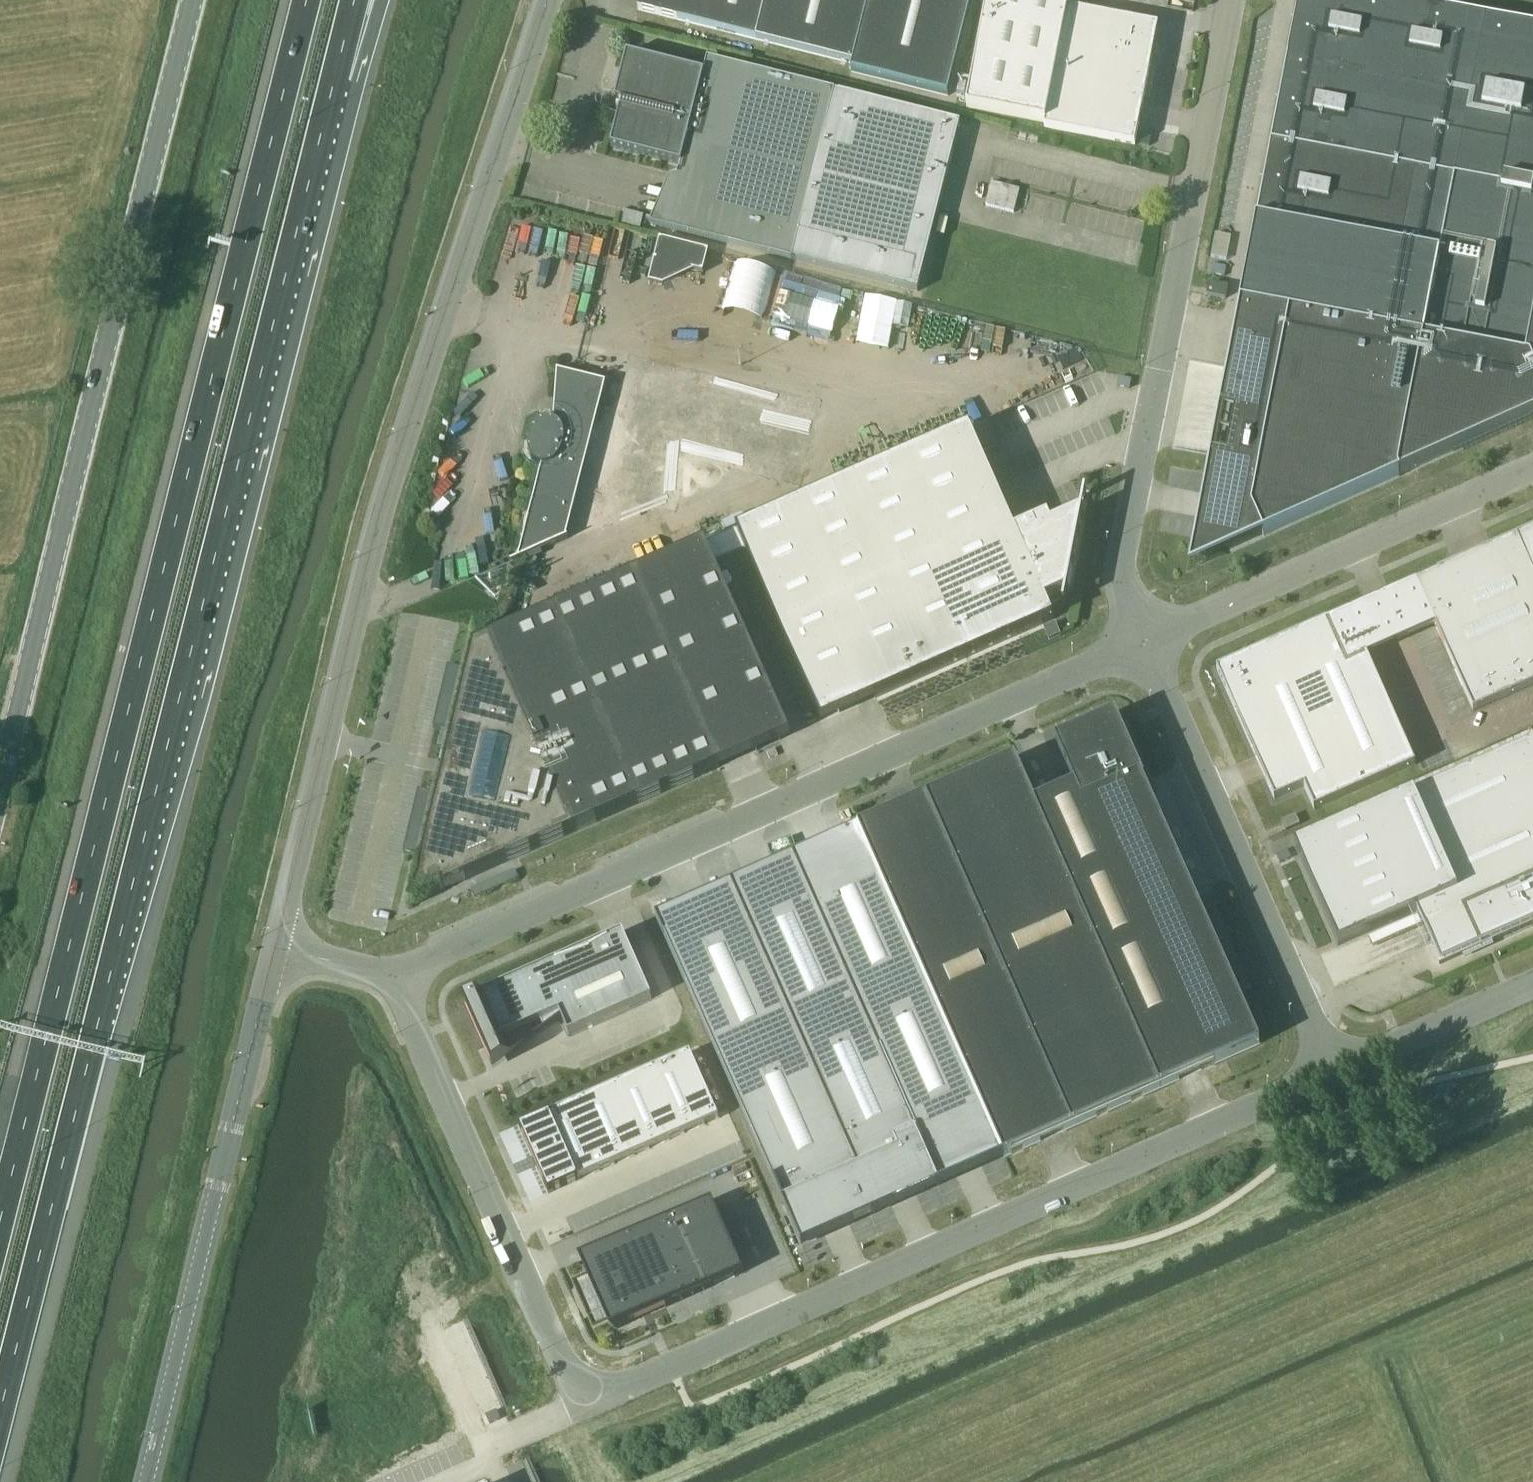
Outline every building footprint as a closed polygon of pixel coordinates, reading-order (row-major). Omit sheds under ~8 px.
[(638,10),(853,64),(851,72),(948,96),(972,0),(640,0),(638,10)] [(1067,9),(1069,0),(985,0),(961,105),(1045,124),(1044,128),(1134,146),(1157,27),(1067,9)] [(1240,306),(1189,570),(1263,537),(1271,533),(1279,530),(1288,526),(1296,522),(1305,518),(1313,514),(1322,511),(1330,507),(1339,503),(1347,499),(1356,495),(1364,492),(1373,488),(1381,484),(1390,480),(1398,476),(1400,476),(1400,477),(1401,477),(1401,476),(1400,476),(1400,475),(1404,474),(1414,469),(1423,465),(1432,461),(1442,457),(1451,453),(1460,448),(1470,444),(1479,440),(1488,436),(1498,432),(1507,428),(1516,423),(1526,419),(1532,416),(1532,26),(1527,25),(1509,22),(1491,18),(1474,15),(1456,11),(1438,8),(1421,5),(1403,1),(1397,0),(1298,0),(1297,7),(1293,27),(1289,47),(1286,67),(1282,87),(1278,108),(1274,128),(1270,148),(1266,168),(1262,188),(1258,208),(1255,228),(1251,248),(1247,268),(1243,288),(1240,306)] [(665,228),(801,262),(843,93),(707,59),(704,73),(627,53),(616,94),(623,96),(622,100),(618,99),(616,110),(620,111),(611,147),(680,165),(665,228)] [(843,93),(801,262),(917,292),(960,123),(843,93)] [(992,182),(987,206),(1015,213),(1021,189),(992,182)] [(639,231),(643,216),(622,211),(618,226),(639,231)] [(1215,234),(1211,257),(1226,260),(1230,237),(1215,234)] [(655,262),(651,281),(662,284),(691,270),(702,273),(708,252),(659,239),(653,261),(655,262)] [(1212,265),(1211,274),(1224,277),(1226,267),(1212,265)] [(1227,288),(1208,284),(1206,296),(1225,299),(1227,288)] [(632,357),(599,489),(670,507),(684,453),(795,481),(814,404),(632,357)] [(565,538),(605,382),(556,370),(552,420),(551,420),(546,420),(541,421),(536,424),(533,429),(530,434),(528,439),(527,444),(527,450),(528,455),(531,460),(535,464),(540,466),(517,560),(567,539),(567,537),(565,538)] [(1120,377),(1118,386),(1127,388),(1130,389),(1132,380),(1129,379),(1120,377)] [(1015,533),(969,429),(736,532),(746,554),(820,723),(1054,620),(1046,602),(1064,593),(1065,594),(1067,594),(1083,512),(1081,511),(1081,513),(1051,526),(1048,519),(1015,533)] [(1416,582),(1416,585),(1435,627),(1473,713),(1532,686),(1532,530),(1416,582)] [(716,541),(705,546),(714,568),(726,563),(746,554),(736,532),(716,541)] [(421,794),(407,857),(426,861),(418,897),(445,885),(446,888),(789,735),(714,568),(705,546),(703,543),(478,643),(472,673),(450,668),(436,731),(456,735),(442,799),(421,794)] [(1435,627),(1416,585),(1416,582),(1378,599),(1334,618),(1217,670),(1275,800),(1304,787),(1314,810),(1416,765),(1367,657),(1397,644),(1435,627)] [(1260,1045),(1144,782),(1145,782),(1115,715),(1055,742),(1075,786),(1035,804),(1015,760),(858,829),(985,1116),(1004,1158),(1260,1045)] [(1294,847),(1338,946),(1417,911),(1440,963),(1438,964),(1439,965),(1482,946),(1481,944),(1491,940),(1492,941),(1532,923),(1532,743),(1532,741),(1294,847)] [(1295,816),(1282,822),(1283,825),(1285,830),(1286,830),(1286,831),(1299,825),(1295,816)] [(856,829),(644,923),(790,1251),(1002,1158),(856,829)] [(583,954),(582,953),(468,1003),(486,1045),(537,1022),(543,1029),(561,1019),(569,1038),(652,1002),(637,966),(624,936),(583,954)] [(689,1054),(519,1128),(548,1194),(718,1119),(689,1054)] [(743,1273),(712,1202),(586,1258),(617,1329),(743,1273)]
